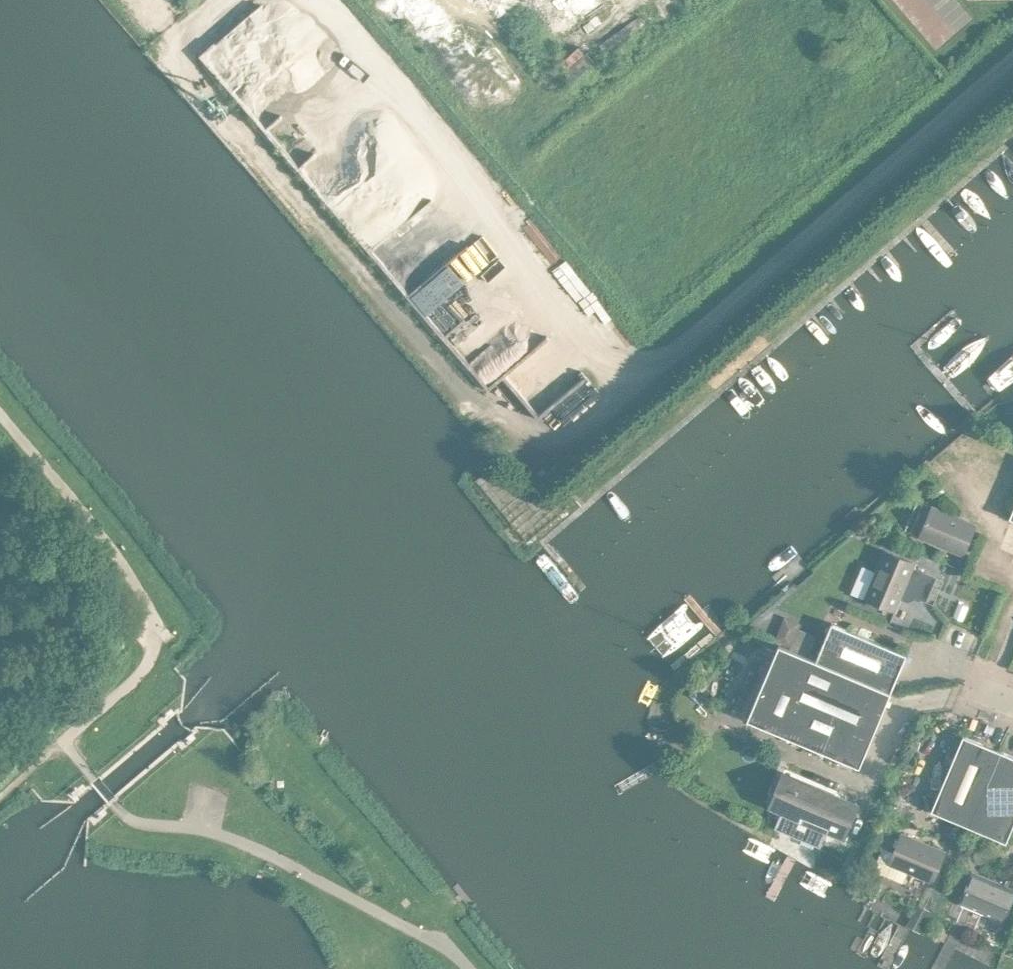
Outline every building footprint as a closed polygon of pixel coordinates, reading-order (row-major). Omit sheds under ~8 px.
[(930,497),(917,527),(960,545),(973,515),(930,497)] [(862,588),(893,601),(898,587),(908,591),(910,586),(924,592),(934,567),(911,557),(913,553),(883,540),(862,588)] [(829,613),(814,650),(813,650),(889,682),(904,645),(829,613)] [(813,650),(814,650),(777,634),(776,635),(745,709),(760,716),(761,716),(857,757),(889,682),(813,650)] [(929,801),(966,816),(998,741),(961,725),(953,744),(929,801)] [(966,816),(1004,832),(1012,811),(1012,747),(998,741),(966,816)] [(812,777),(793,822),(807,828),(832,838),(838,824),(855,831),(868,801),(812,777)] [(878,864),(900,873),(905,861),(930,872),(943,841),(899,823),(891,843),(879,838),(873,853),(878,864)] [(1000,911),(1012,881),(1012,880),(970,862),(957,892),(1000,911)] [(914,894),(903,915),(918,923),(929,902),(914,894)]
